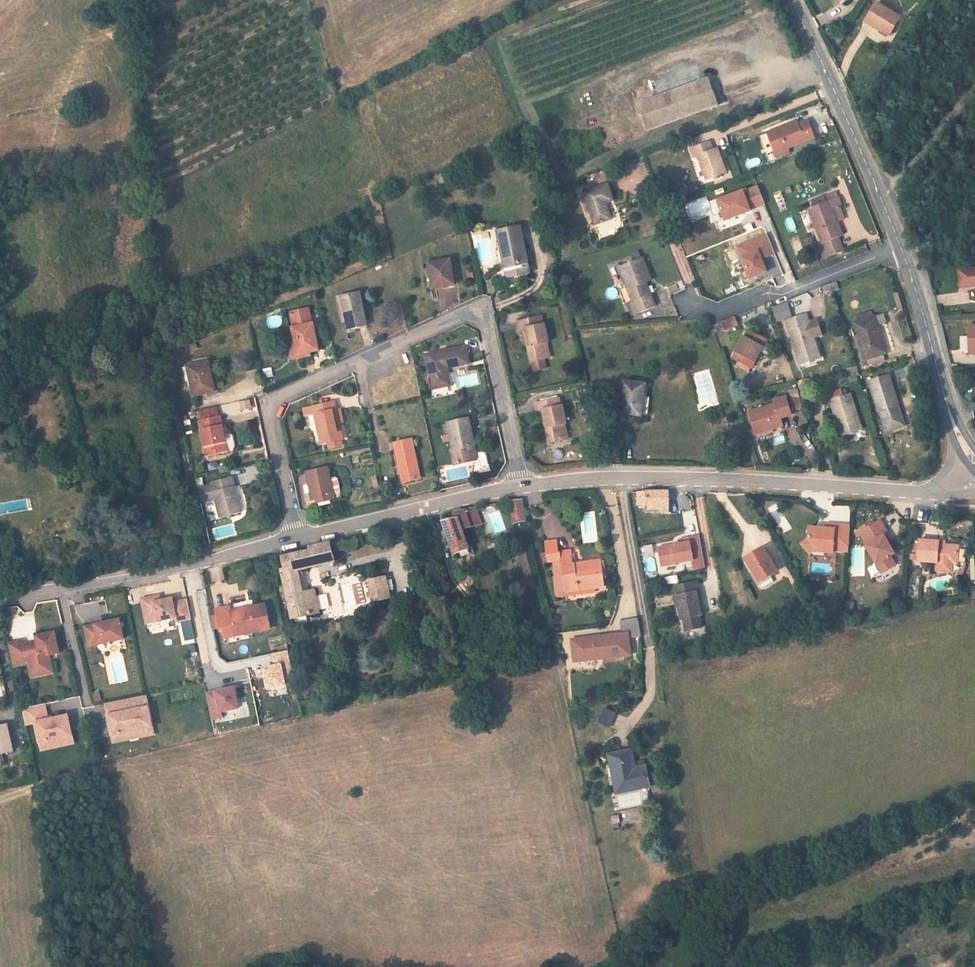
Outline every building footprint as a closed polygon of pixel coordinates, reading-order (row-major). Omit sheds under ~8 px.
[(899,7),(887,0),(871,0),(864,11),(888,24),(899,7)] [(640,103),(650,131),(721,103),(710,76),(640,103)] [(778,157),(790,152),(788,147),(815,137),(809,120),(799,123),(798,120),(768,132),(778,157)] [(707,180),(727,173),(718,149),(714,151),(710,142),(690,150),(694,158),(698,157),(707,180)] [(757,183),(716,198),(724,221),(766,206),(757,183)] [(601,226),(617,220),(613,205),(620,201),(615,184),(590,192),(601,226)] [(843,203),(840,195),(826,201),(823,194),(811,199),(814,205),(810,207),(824,243),(818,245),(823,258),(843,251),(838,237),(843,235),(837,221),(845,218),(839,204),(843,203)] [(498,231),(501,248),(506,248),(509,265),(505,266),(507,278),(530,273),(521,226),(506,229),(505,224),(498,225),(499,230),(498,231)] [(769,258),(761,237),(737,247),(748,279),(766,272),(762,260),(769,258)] [(648,280),(655,277),(646,255),(623,264),(635,296),(629,298),(635,312),(657,304),(648,280)] [(434,286),(456,282),(451,259),(430,263),(434,286)] [(962,275),(964,292),(974,291),(974,274),(962,275)] [(840,289),(837,281),(823,286),(826,294),(840,289)] [(347,328),(364,326),(359,293),(342,295),(347,328)] [(907,302),(905,294),(897,303),(899,311),(907,302)] [(311,350),(319,349),(315,324),(311,325),(308,309),(290,312),(295,338),(286,340),(289,359),(312,355),(311,350)] [(875,316),(878,325),(887,322),(884,313),(875,316)] [(543,358),(544,358),(541,342),(548,341),(543,316),(516,321),(518,329),(527,327),(530,343),(526,344),(529,360),(530,360),(532,370),(545,367),(543,358)] [(743,323),(740,316),(727,321),(730,328),(743,323)] [(802,364),(821,357),(807,316),(789,322),(802,364)] [(883,353),(887,352),(878,325),(875,316),(856,322),(868,358),(883,353)] [(737,360),(755,369),(769,340),(751,331),(737,360)] [(550,356),(548,341),(541,342),(544,358),(550,356)] [(447,366),(470,361),(467,346),(428,354),(435,388),(451,384),(447,366)] [(870,368),(886,363),(883,353),(868,358),(870,368)] [(194,395),(214,391),(208,361),(188,365),(194,395)] [(851,379),(859,376),(856,366),(847,369),(851,379)] [(887,375),(868,381),(879,413),(881,413),(888,433),(892,431),(897,422),(904,419),(891,382),(890,382),(887,375)] [(621,413),(642,417),(648,384),(626,381),(621,413)] [(844,436),(864,429),(851,394),(831,401),(844,436)] [(752,413),(760,435),(786,426),(783,418),(794,415),(788,397),(777,401),(778,404),(752,413)] [(549,445),(564,442),(561,426),(568,424),(563,399),(537,404),(539,412),(546,411),(549,428),(546,428),(549,445)] [(199,411),(201,420),(219,416),(217,407),(199,411)] [(320,449),(341,445),(335,408),(313,412),(320,449)] [(201,420),(199,420),(207,455),(228,451),(227,450),(233,449),(235,446),(233,435),(230,433),(224,435),(220,416),(219,416),(201,420)] [(454,465),(478,460),(474,445),(477,444),(473,428),(479,427),(477,417),(450,424),(456,449),(451,450),(454,465)] [(897,422),(892,431),(907,426),(904,419),(897,422)] [(571,441),(568,424),(561,426),(564,442),(571,441)] [(404,482),(421,478),(413,439),(396,443),(404,482)] [(315,500),(333,497),(328,470),(310,473),(315,500)] [(198,487),(201,501),(216,498),(219,517),(241,513),(233,476),(212,481),(213,484),(198,487)] [(670,493),(640,494),(641,506),(661,506),(661,509),(663,509),(669,509),(670,509),(670,493)] [(527,518),(522,498),(510,499),(515,520),(527,518)] [(484,525),(479,507),(460,511),(461,517),(446,520),(454,552),(471,549),(466,529),(484,525)] [(868,546),(884,573),(897,565),(892,556),(896,554),(886,537),(890,534),(882,521),(863,532),(862,529),(857,532),(857,533),(859,538),(863,535),(869,545),(868,546)] [(834,551),(849,553),(851,527),(827,525),(827,529),(810,528),(809,539),(802,545),(810,554),(817,549),(826,549),(825,553),(834,554),(834,551)] [(545,548),(558,546),(556,537),(544,539),(545,548)] [(702,539),(658,542),(660,566),(692,564),(692,569),(704,568),(702,539)] [(941,541),(921,539),(919,560),(959,563),(960,546),(946,545),(940,544),(941,541)] [(337,560),(333,543),(310,548),(311,553),(283,559),(285,570),(280,571),(290,617),(321,610),(316,589),(302,592),(297,569),(337,560)] [(559,554),(558,546),(545,548),(547,561),(554,560),(560,559),(565,590),(579,588),(579,582),(591,580),(592,589),(605,588),(601,560),(574,564),(572,552),(559,554)] [(763,546),(745,557),(762,586),(775,579),(772,574),(778,571),(763,546)] [(565,590),(560,559),(554,560),(559,595),(580,592),(579,588),(565,590)] [(372,600),(391,596),(387,575),(368,579),(372,600)] [(696,581),(684,584),(687,594),(696,592),(698,599),(701,599),(696,581)] [(687,630),(703,626),(700,616),(702,615),(698,599),(696,592),(687,594),(684,584),(674,587),(682,620),(685,619),(687,630)] [(141,599),(147,623),(176,617),(177,621),(191,618),(187,599),(173,602),(172,598),(160,600),(157,601),(156,596),(141,599)] [(225,639),(271,629),(264,603),(230,610),(229,606),(214,610),(219,632),(223,631),(225,639)] [(84,626),(89,646),(123,638),(119,618),(84,626)] [(640,619),(621,622),(622,636),(623,640),(604,642),(603,638),(573,641),(575,663),(633,654),(631,639),(642,638),(640,619)] [(22,639),(9,642),(14,665),(29,662),(30,665),(34,668),(52,664),(50,654),(60,652),(55,631),(37,635),(38,641),(39,643),(24,647),(23,644),(22,639)] [(294,680),(288,650),(271,654),(273,665),(262,667),(267,690),(287,686),(286,682),(294,680)] [(34,668),(30,665),(32,676),(54,671),(52,664),(34,668)] [(222,713),(240,709),(235,686),(206,692),(212,720),(223,717),(222,713)] [(107,704),(113,736),(154,727),(147,696),(107,704)] [(39,751),(75,745),(69,713),(49,717),(46,703),(22,707),(25,726),(34,724),(39,751)] [(604,707),(598,721),(610,727),(617,712),(604,707)] [(11,751),(5,727),(0,728),(0,754),(11,751)] [(113,736),(115,743),(155,735),(154,727),(113,736)] [(618,783),(639,779),(633,750),(612,754),(618,783)]
